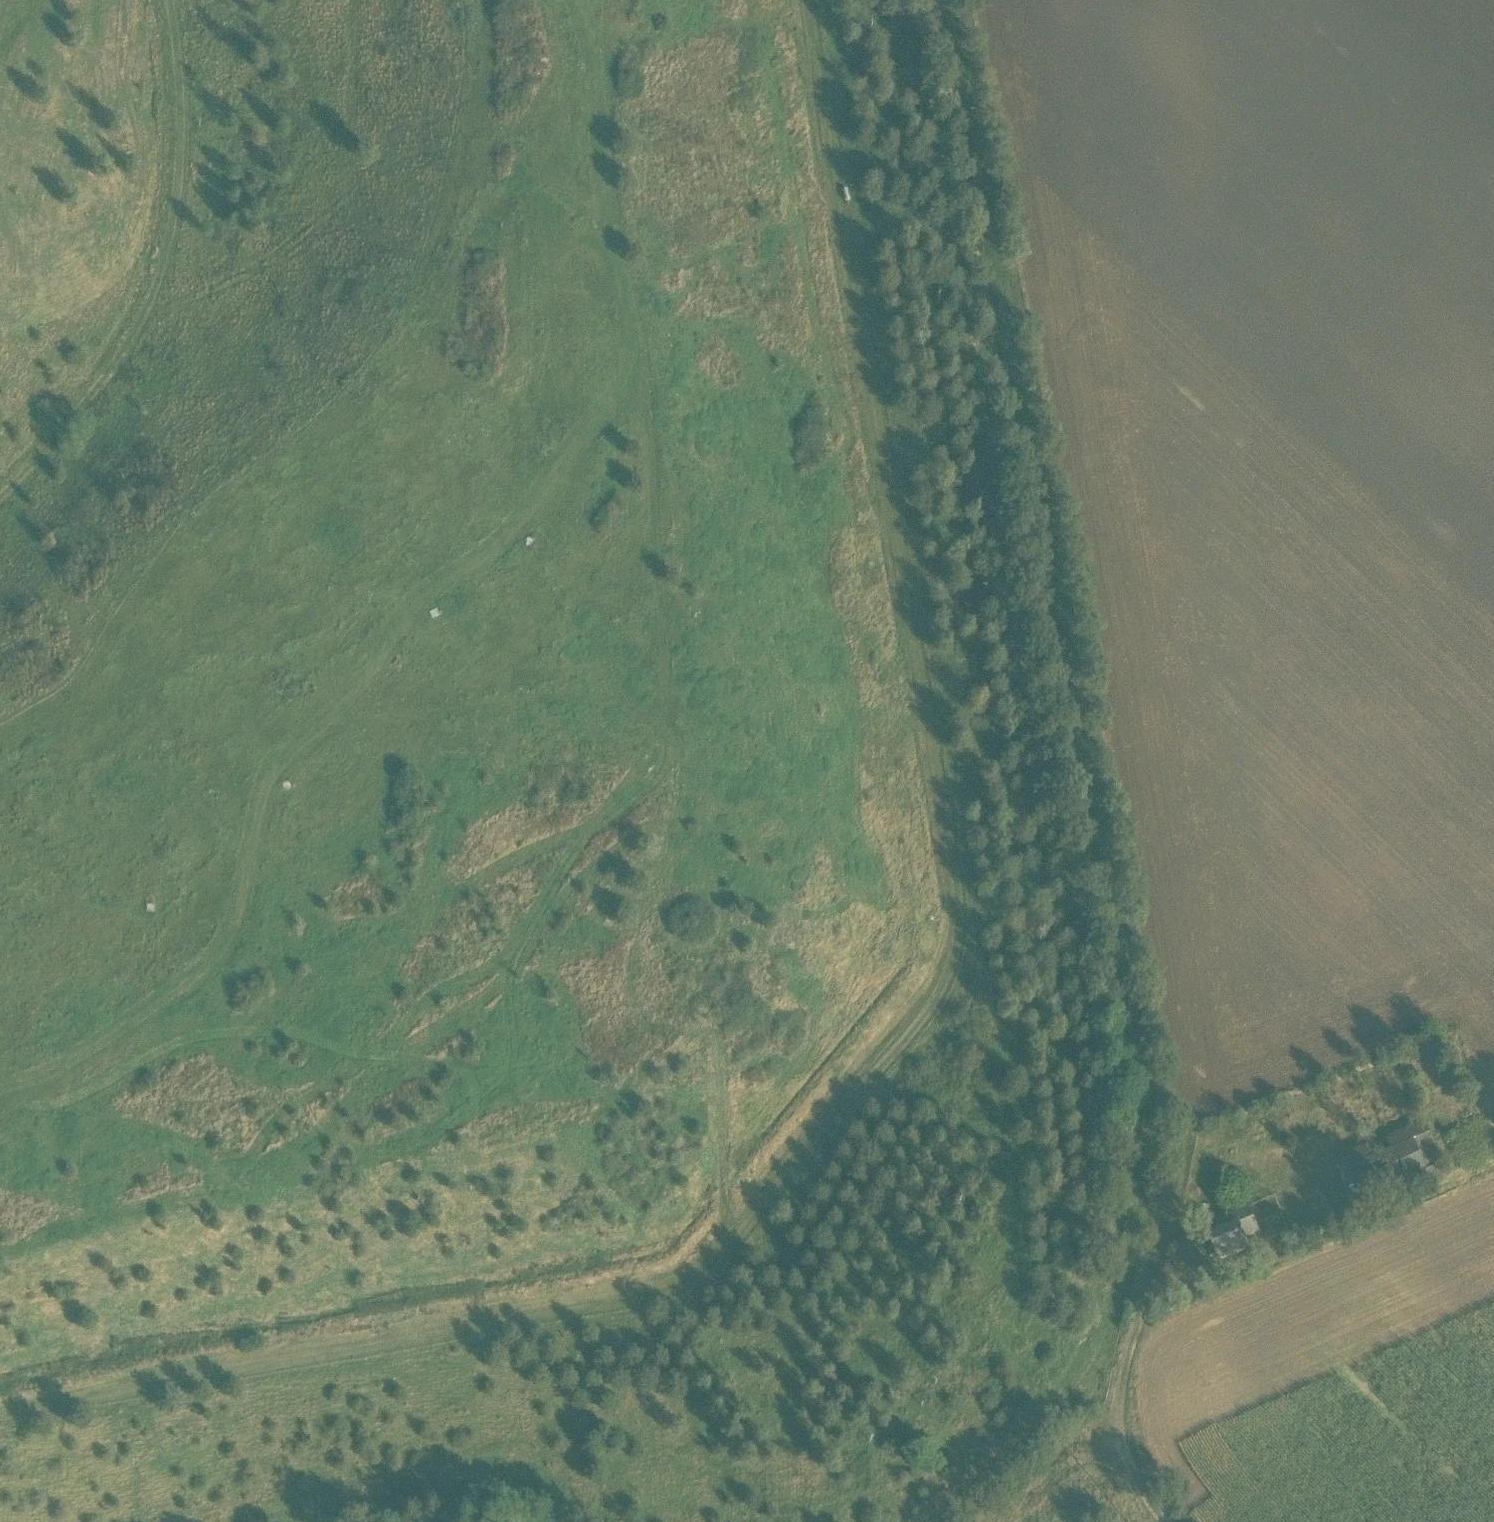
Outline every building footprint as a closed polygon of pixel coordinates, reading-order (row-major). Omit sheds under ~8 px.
[(1208,1238),(1218,1262),(1249,1249),(1242,1232),(1256,1226),(1259,1233),(1260,1233),(1250,1208),(1230,1216),(1234,1227),(1208,1238)]
